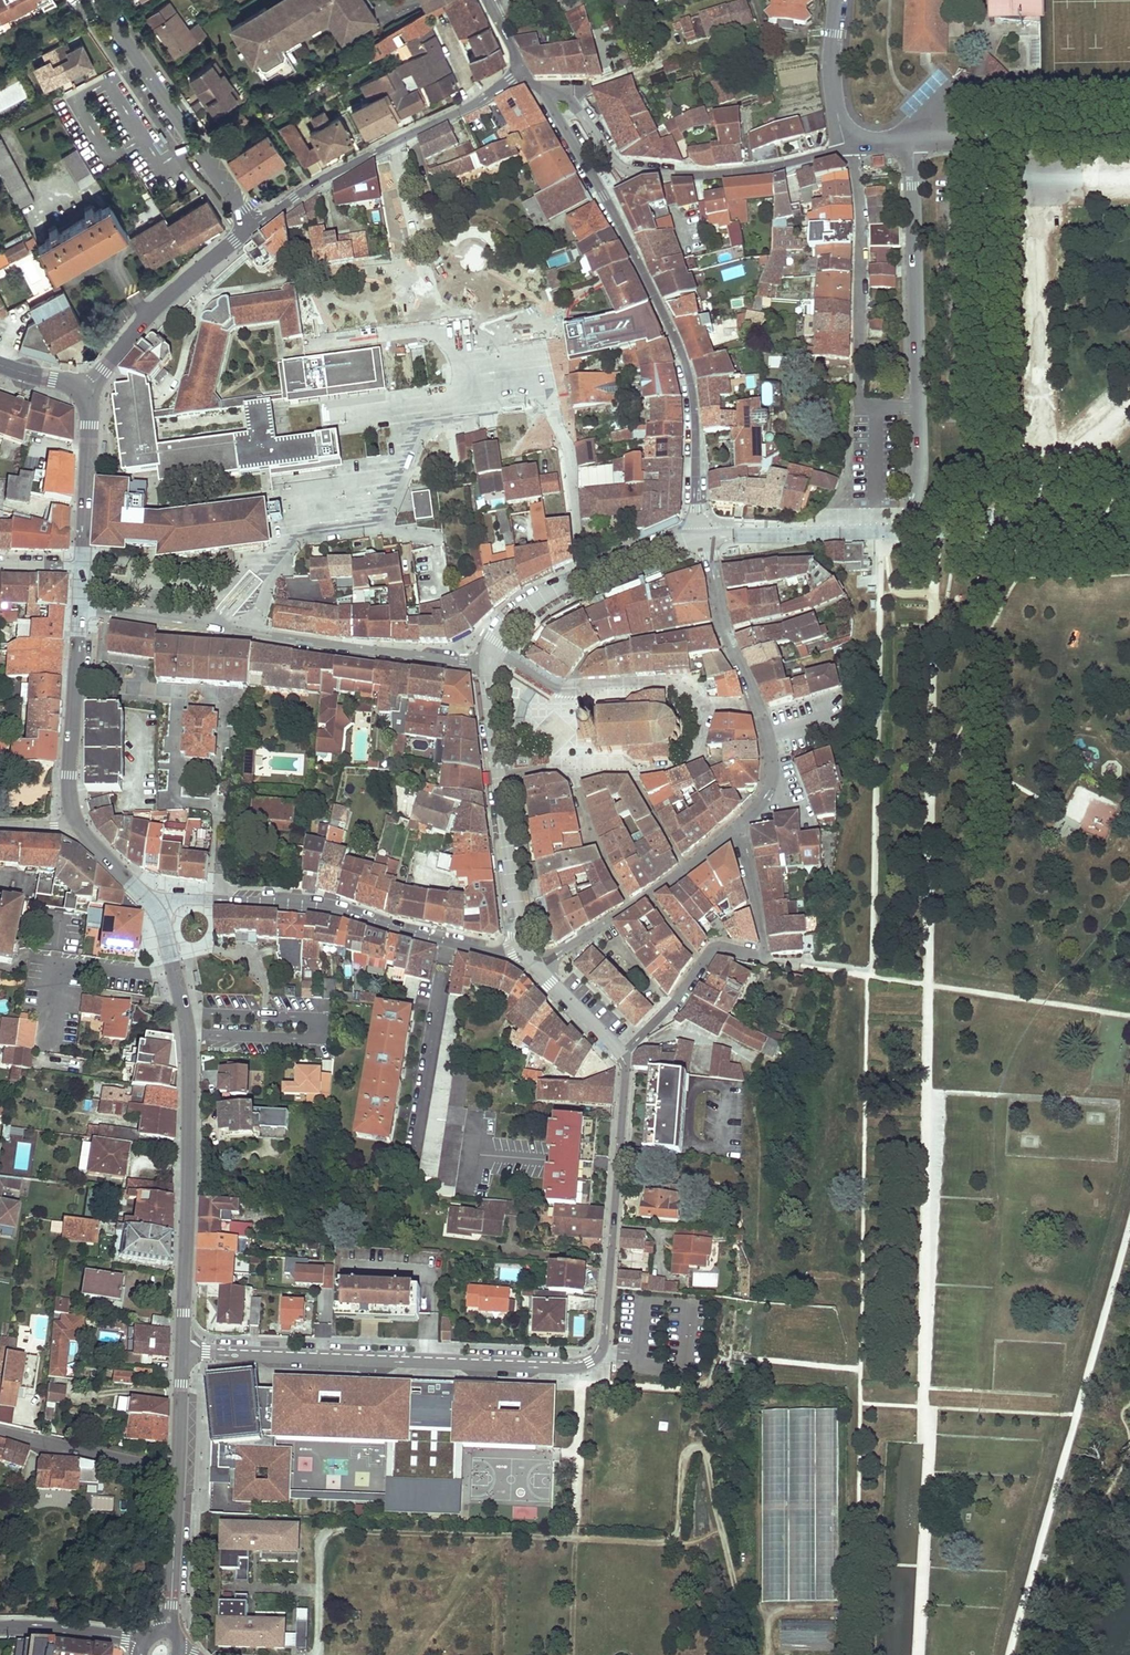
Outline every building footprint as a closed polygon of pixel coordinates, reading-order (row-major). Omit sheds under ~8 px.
[(56,3),(54,0),(0,0),(0,31),(56,3)] [(285,52),(282,53),(278,48),(286,43),(285,39),(288,37),(290,40),(319,23),(318,22),(329,15),(335,24),(366,5),(362,0),(291,0),(270,13),(266,7),(257,13),(259,16),(249,23),(247,19),(232,28),(256,69),(260,66),(266,76),(277,69),(281,77),(296,68),(285,52)] [(270,13),(291,0),(278,0),(266,7),(270,13)] [(436,4),(439,10),(444,7),(451,21),(459,17),(456,12),(476,1),(475,0),(442,0),(436,4)] [(777,22),(794,23),(805,24),(811,20),(806,14),(807,8),(813,3),(811,0),(769,0),(771,4),(771,10),(765,14),(769,21),(769,26),(777,27),(777,22)] [(906,52),(946,54),(948,0),(907,0),(906,52)] [(994,31),(1043,29),(1042,0),(993,0),(994,31)] [(459,38),(488,26),(480,9),(476,1),(456,12),(459,17),(460,16),(462,20),(460,21),(464,30),(457,33),(459,38)] [(746,1),(727,8),(734,29),(753,22),(746,1)] [(181,49),(183,51),(206,36),(197,24),(188,30),(168,3),(148,16),(174,54),(181,49)] [(439,10),(436,4),(430,8),(425,11),(428,17),(439,10)] [(347,44),(378,25),(366,5),(335,24),(347,44)] [(585,8),(566,17),(570,27),(581,46),(590,79),(603,79),(585,8)] [(688,44),(734,29),(727,8),(673,25),(675,31),(683,28),(688,44)] [(364,49),(371,61),(406,41),(428,28),(424,21),(428,18),(427,17),(428,17),(425,11),(404,23),(364,49)] [(257,13),(247,19),(249,23),(259,16),(257,13)] [(459,17),(451,21),(457,33),(464,30),(460,21),(462,20),(460,16),(459,17)] [(794,23),(777,22),(777,27),(781,27),(781,31),(793,32),(794,23)] [(428,28),(406,41),(415,55),(435,44),(430,36),(435,33),(431,26),(428,28)] [(471,39),(477,54),(497,44),(493,34),(488,26),(459,38),(461,43),(471,39)] [(435,33),(430,36),(435,44),(439,42),(435,33)] [(79,70),(92,64),(82,44),(71,49),(67,41),(54,47),(68,76),(79,70)] [(415,55),(396,65),(402,77),(412,72),(445,57),(439,42),(435,44),(415,55)] [(535,80),(563,79),(556,50),(538,52),(535,43),(518,45),(527,64),(535,80)] [(1033,66),(1041,65),(1040,43),(1033,43),(1033,66)] [(469,58),(475,76),(504,62),(501,53),(497,44),(477,54),(469,58)] [(581,46),(556,50),(563,79),(576,79),(590,79),(581,46)] [(58,81),(68,76),(54,47),(42,53),(46,61),(35,67),(45,87),(58,81)] [(181,49),(174,54),(176,57),(183,51),(181,49)] [(358,52),(366,64),(371,61),(364,49),(358,52)] [(989,76),(1010,75),(989,55),(989,76)] [(445,57),(412,72),(419,87),(423,85),(449,72),(451,71),(445,57)] [(677,59),(664,63),(667,73),(680,69),(677,59)] [(619,65),(621,71),(631,66),(629,61),(619,65)] [(209,65),(205,68),(213,79),(217,77),(209,65)] [(351,110),(356,119),(402,96),(406,94),(393,67),(361,84),(369,101),(351,110)] [(204,111),(209,119),(231,104),(223,92),(226,90),(217,77),(213,79),(205,68),(184,83),(189,91),(197,101),(204,111)] [(423,85),(431,100),(457,87),(449,72),(423,85)] [(984,98),(963,72),(957,77),(966,89),(978,103),(984,98)] [(712,82),(720,104),(734,99),(726,77),(712,82)] [(609,128),(646,115),(636,93),(633,80),(593,92),(602,112),(609,128)] [(402,96),(410,111),(416,108),(425,104),(417,88),(406,94),(402,96)] [(770,88),(756,92),(760,106),(773,102),(770,88)] [(496,103),(519,141),(548,128),(543,120),(525,89),(496,103)] [(226,90),(223,92),(231,104),(234,102),(226,90)] [(189,91),(188,92),(195,102),(197,101),(189,91)] [(356,119),(364,135),(384,124),(396,118),(410,111),(402,96),(356,119)] [(197,101),(195,102),(202,113),(204,111),(197,101)] [(241,109),(231,116),(238,125),(248,119),(241,109)] [(467,126),(489,116),(484,109),(463,119),(467,126)] [(704,110),(676,119),(682,134),(710,126),(706,117),(704,110)] [(739,111),(714,114),(716,124),(717,127),(720,145),(731,143),(732,149),(742,148),(739,111)] [(824,112),(751,134),(753,152),(794,140),(826,131),(824,112)] [(710,126),(716,124),(714,114),(706,117),(710,126)] [(646,115),(609,128),(621,154),(656,135),(646,115)] [(339,148),(351,141),(338,117),(310,133),(316,144),(323,157),(333,152),(331,148),(338,144),(339,148)] [(396,118),(384,124),(385,128),(398,121),(396,118)] [(676,119),(663,125),(670,140),(672,139),(674,143),(684,140),(682,134),(676,119)] [(278,129),(305,167),(316,160),(309,148),(293,121),(278,129)] [(425,160),(458,144),(449,125),(441,129),(418,140),(425,160)] [(522,148),(531,167),(562,152),(548,128),(519,141),(511,143),(515,152),(522,148)] [(263,175),(285,160),(267,134),(236,155),(227,138),(223,141),(217,132),(211,136),(228,160),(247,187),(263,175)] [(649,159),(669,162),(661,144),(656,135),(621,154),(622,156),(649,159)] [(18,208),(35,200),(1,137),(0,138),(0,174),(7,188),(18,208)] [(669,162),(682,163),(674,143),(672,139),(670,140),(661,144),(669,162)] [(478,155),(483,168),(490,170),(501,166),(501,165),(517,159),(518,157),(515,152),(511,143),(478,155)] [(729,166),(743,165),(742,148),(732,149),(731,143),(720,145),(713,146),(717,166),(729,166)] [(316,144),(309,148),(316,160),(323,157),(316,144)] [(457,150),(462,161),(471,158),(476,156),(471,144),(457,150)] [(710,167),(717,166),(713,146),(689,149),(691,157),(698,165),(710,167)] [(91,172),(77,148),(62,157),(75,181),(91,172)] [(531,167),(537,178),(570,165),(566,158),(562,152),(531,167)] [(453,165),(457,177),(475,171),(471,158),(462,161),(453,165)] [(886,168),(885,158),(874,159),(875,169),(886,168)] [(815,168),(818,181),(824,180),(848,174),(848,173),(837,162),(830,164),(815,168)] [(338,208),(380,201),(374,164),(356,175),(335,187),(338,208)] [(453,165),(444,168),(447,176),(457,177),(453,165)] [(537,178),(545,194),(577,177),(573,171),(570,165),(537,178)] [(447,176),(444,168),(438,170),(431,173),(433,177),(439,179),(447,176)] [(815,168),(797,173),(801,189),(801,190),(803,190),(805,195),(810,193),(811,203),(814,204),(814,194),(819,191),(819,188),(818,181),(815,168)] [(824,180),(825,187),(835,187),(835,184),(846,183),(846,186),(849,185),(849,179),(848,174),(824,180)] [(776,199),(790,196),(789,193),(787,176),(778,178),(775,179),(776,199)] [(545,194),(536,199),(547,221),(548,220),(590,198),(577,177),(545,194)] [(741,225),(748,224),(746,201),(776,199),(775,179),(748,181),(724,183),(731,226),(741,225)] [(672,181),(673,186),(676,205),(677,208),(698,204),(694,181),(685,181),(677,181),(672,181)] [(627,220),(636,239),(653,237),(648,225),(654,223),(651,212),(667,207),(662,188),(661,182),(645,183),(623,193),(616,196),(623,212),(628,210),(632,218),(627,220)] [(825,187),(826,203),(852,202),(851,197),(849,185),(846,186),(846,183),(835,184),(835,187),(825,187)] [(673,186),(662,188),(667,207),(676,205),(673,186)] [(868,197),(885,197),(885,188),(868,189),(868,197)] [(801,190),(801,189),(789,193),(790,196),(776,199),(775,213),(794,210),(793,205),(800,204),(801,208),(802,208),(801,203),(801,190)] [(149,192),(141,197),(149,209),(156,206),(152,198),(149,192)] [(709,217),(729,213),(725,194),(711,196),(712,201),(706,202),(698,204),(701,219),(709,217)] [(309,224),(325,223),(320,196),(306,205),(294,214),(287,219),(288,229),(309,224)] [(868,198),(869,209),(884,208),(890,208),(890,197),(868,198)] [(193,242),(223,224),(207,199),(205,201),(167,224),(182,248),(193,242)] [(536,199),(523,205),(528,220),(523,222),(529,233),(549,223),(548,220),(547,221),(536,199)] [(814,204),(815,216),(821,215),(821,212),(852,210),(852,207),(852,202),(826,203),(814,204)] [(127,233),(122,225),(110,204),(95,211),(92,206),(84,210),(87,216),(60,232),(56,226),(49,231),(52,236),(38,245),(44,255),(54,275),(98,250),(127,233)] [(775,213),(774,223),(785,221),(804,218),(802,208),(801,208),(800,204),(793,205),(794,210),(775,213)] [(570,221),(582,245),(610,231),(604,221),(596,208),(570,221)] [(869,209),(870,226),(890,225),(889,219),(885,219),(884,208),(869,209)] [(628,210),(623,212),(627,220),(632,218),(628,210)] [(805,223),(806,229),(812,228),(852,227),(852,226),(852,221),(852,210),(821,212),(821,215),(815,216),(811,217),(811,222),(805,223)] [(163,259),(182,248),(167,224),(164,218),(130,238),(147,268),(163,259)] [(266,273),(292,253),(288,229),(287,219),(263,239),(262,238),(255,244),(254,245),(254,246),(261,253),(251,261),(260,272),(266,273)] [(645,258),(649,269),(682,260),(672,233),(673,233),(670,219),(654,223),(648,225),(653,237),(636,239),(645,258)] [(774,230),(786,230),(785,221),(774,223),(774,230)] [(729,226),(733,249),(743,247),(741,225),(731,226),(729,226)] [(896,247),(901,247),(900,225),(892,225),(890,225),(870,226),(870,235),(871,248),(873,248),(892,247),(896,247)] [(812,228),(811,250),(817,249),(820,249),(852,247),(852,246),(851,246),(848,236),(849,231),(853,231),(852,227),(812,228)] [(310,232),(315,267),(368,259),(364,234),(327,239),(326,229),(310,232)] [(774,230),(772,252),(786,251),(790,251),(795,251),(794,229),(786,230),(774,230)] [(32,234),(30,230),(3,244),(5,248),(23,239),(32,234)] [(582,245),(588,258),(618,246),(614,238),(610,231),(582,245)] [(29,251),(38,246),(33,236),(24,241),(29,251)] [(0,251),(0,266),(29,251),(23,239),(5,248),(0,251)] [(582,245),(578,247),(585,259),(588,258),(582,245)] [(254,246),(247,252),(247,255),(248,257),(251,261),(261,253),(254,246)] [(598,274),(599,276),(629,265),(623,255),(618,246),(588,258),(595,276),(598,274)] [(833,264),(852,265),(852,256),(852,251),(850,250),(850,248),(852,248),(852,247),(820,249),(820,260),(833,260),(833,264)] [(762,280),(782,278),(782,267),(791,268),(791,261),(799,261),(799,255),(790,255),(786,255),(786,251),(772,252),(772,258),(770,258),(762,280)] [(690,272),(698,270),(695,257),(682,260),(649,269),(653,276),(655,282),(686,273),(690,272)] [(22,261),(30,285),(41,281),(33,258),(22,261)] [(820,263),(819,275),(852,276),(852,270),(852,265),(833,264),(833,260),(820,260),(820,263)] [(619,317),(650,306),(636,276),(629,265),(599,276),(619,317)] [(872,277),(895,277),(896,266),(892,266),(871,265),(870,265),(870,277),(872,277)] [(555,271),(546,275),(550,286),(559,283),(555,271)] [(695,296),(698,296),(693,278),(688,280),(686,273),(655,282),(658,288),(662,286),(664,289),(660,290),(666,303),(682,299),(695,296)] [(816,303),(851,306),(851,292),(852,276),(819,275),(816,303)] [(871,288),(895,289),(895,277),(872,277),(871,288)] [(762,280),(755,297),(763,298),(768,298),(769,285),(781,286),(782,278),(762,280)] [(561,288),(559,283),(550,286),(552,292),(561,288)] [(284,289),(282,293),(230,300),(228,298),(223,299),(217,301),(213,303),(209,306),(206,311),(203,314),(201,319),(200,323),(201,325),(189,378),(186,378),(183,379),(182,383),(174,416),(221,411),(220,406),(243,403),(242,399),(219,402),(214,396),(229,334),(235,327),(280,321),(282,338),(303,336),(295,285),(288,285),(285,287),(284,289)] [(62,291),(30,308),(36,320),(28,324),(18,349),(59,362),(53,353),(52,350),(85,332),(62,291)] [(753,313),(761,315),(763,298),(755,297),(753,309),(753,313)] [(677,322),(700,320),(697,301),(696,301),(683,304),(668,307),(674,317),(677,322)] [(816,317),(851,320),(851,313),(851,306),(816,303),(816,314),(812,314),(812,316),(816,317)] [(650,306),(619,317),(620,321),(612,324),(610,320),(598,323),(566,329),(568,342),(570,362),(581,360),(623,351),(648,346),(649,348),(666,343),(650,306)] [(744,313),(743,316),(749,316),(750,313),(753,313),(753,309),(749,308),(748,312),(744,313)] [(746,326),(761,330),(765,315),(761,315),(753,313),(750,313),(749,316),(746,326)] [(731,317),(731,325),(744,323),(743,316),(731,317)] [(817,337),(851,338),(851,330),(851,320),(816,317),(816,325),(815,337),(817,337)] [(687,344),(694,364),(714,358),(707,338),(705,330),(713,328),(711,319),(705,320),(700,320),(677,322),(687,344)] [(871,330),(888,330),(888,321),(871,320),(871,330)] [(151,334),(144,341),(153,349),(162,340),(157,336),(153,334),(151,334)] [(809,349),(809,357),(850,361),(851,338),(817,337),(816,349),(809,349)] [(147,378),(149,378),(172,357),(171,348),(162,340),(153,349),(144,341),(142,340),(120,370),(127,372),(147,378)] [(670,356),(666,343),(649,348),(648,346),(623,351),(628,372),(644,371),(673,367),(670,356)] [(387,393),(382,352),(284,364),(290,405),(320,401),(387,393)] [(697,375),(700,382),(729,378),(735,377),(726,355),(714,358),(694,364),(697,375)] [(578,377),(578,368),(583,367),(581,360),(570,362),(571,377),(578,377)] [(573,398),(573,409),(653,402),(682,400),(676,378),(673,367),(644,371),(628,372),(578,377),(571,377),(571,378),(572,378),(572,389),(571,389),(571,390),(574,390),(575,396),(571,396),(571,398),(573,398)] [(116,396),(113,397),(123,471),(159,466),(158,449),(154,420),(165,418),(164,407),(152,409),(151,387),(148,387),(147,378),(127,372),(128,383),(115,385),(116,396)] [(701,395),(702,400),(721,399),(732,398),(731,388),(729,378),(700,382),(701,395)] [(831,391),(849,391),(850,380),(831,380),(831,391)] [(773,399),(774,385),(764,385),(763,399),(773,399)] [(250,474),(271,471),(278,444),(272,402),(263,403),(262,396),(242,399),(243,403),(220,406),(221,411),(228,473),(240,471),(240,475),(250,474)] [(28,432),(72,442),(72,431),(72,412),(31,397),(29,409),(24,431),(28,432)] [(29,409),(22,407),(23,403),(22,401),(19,400),(16,401),(15,402),(14,404),(0,399),(0,440),(2,441),(3,441),(4,439),(21,445),(23,439),(24,431),(29,409)] [(635,425),(636,428),(640,427),(650,427),(683,427),(682,413),(682,400),(653,402),(653,422),(635,425)] [(762,401),(738,406),(739,416),(739,432),(732,432),(733,453),(738,453),(739,471),(759,469),(759,463),(766,462),(769,452),(775,453),(774,458),(781,454),(779,444),(772,445),(759,449),(758,437),(762,436),(762,412),(762,401)] [(208,442),(213,474),(228,473),(221,411),(174,416),(165,418),(154,420),(158,449),(208,442)] [(704,421),(705,433),(721,433),(732,432),(739,432),(739,416),(723,416),(722,411),(703,411),(704,421)] [(650,441),(683,441),(683,434),(683,427),(650,427),(640,427),(636,428),(632,429),(632,431),(650,431),(650,441)] [(623,441),(630,441),(628,430),(622,432),(623,441)] [(482,495),(506,492),(501,461),(499,444),(487,446),(485,431),(465,435),(466,443),(475,442),(476,450),(480,476),(479,477),(482,495)] [(612,434),(613,443),(623,441),(622,432),(612,434)] [(457,436),(460,458),(460,461),(469,460),(468,452),(466,443),(465,435),(457,436)] [(324,439),(278,444),(271,471),(271,478),(343,468),(342,460),(339,437),(324,439)] [(580,467),(596,464),(593,440),(577,444),(580,467)] [(647,461),(682,461),(683,450),(683,441),(650,441),(647,441),(647,454),(647,461)] [(208,442),(158,449),(159,466),(161,481),(170,480),(213,474),(208,442)] [(774,458),(775,453),(769,452),(766,462),(774,458)] [(69,502),(72,459),(49,456),(48,460),(35,458),(32,475),(29,494),(44,497),(69,502)] [(635,516),(637,535),(664,523),(679,516),(682,461),(647,461),(641,460),(641,456),(627,458),(625,459),(615,460),(615,475),(627,475),(627,486),(609,488),(609,484),(587,486),(587,490),(579,490),(582,521),(582,527),(595,526),(595,520),(635,516)] [(774,458),(766,462),(764,469),(763,469),(771,470),(774,458)] [(747,490),(745,505),(761,507),(765,507),(782,509),(789,479),(798,481),(801,468),(790,466),(788,476),(771,472),(769,479),(768,485),(767,493),(747,490)] [(540,477),(539,468),(504,474),(508,503),(543,497),(543,495),(540,477)] [(791,511),(801,513),(808,484),(809,478),(814,479),(812,485),(835,491),(836,490),(837,489),(840,480),(815,474),(815,471),(801,468),(798,481),(789,479),(782,509),(791,511)] [(763,469),(764,469),(759,469),(739,471),(737,471),(710,476),(711,485),(711,494),(723,492),(722,487),(735,485),(748,483),(749,483),(748,475),(754,474),(755,477),(761,476),(763,469)] [(29,494),(32,475),(19,474),(18,480),(7,479),(5,500),(28,504),(29,498),(29,494)] [(541,484),(543,495),(560,492),(558,475),(540,477),(541,484)] [(97,480),(92,551),(125,552),(125,547),(145,548),(159,550),(158,560),(176,557),(197,555),(221,552),(223,552),(227,551),(233,551),(271,545),(268,525),(268,519),(266,502),(225,508),(218,509),(163,515),(147,515),(148,500),(130,499),(132,483),(97,480)] [(170,480),(161,481),(165,503),(173,502),(170,480)] [(740,505),(745,505),(747,490),(767,493),(768,485),(759,484),(749,483),(748,483),(735,485),(735,504),(740,505)] [(711,494),(712,502),(729,504),(735,504),(735,485),(722,487),(723,492),(711,494)] [(430,492),(412,495),(416,521),(434,519),(430,492)] [(537,550),(541,578),(554,571),(547,524),(544,504),(531,507),(534,526),(535,526),(539,550),(537,550)] [(68,535),(69,511),(51,507),(46,526),(52,527),(47,552),(67,552),(68,535)] [(271,514),(272,521),(283,519),(282,512),(281,508),(270,510),(271,514)] [(485,570),(495,609),(511,596),(521,588),(516,554),(513,533),(511,534),(507,510),(497,512),(501,535),(506,534),(508,549),(509,554),(492,559),(490,547),(488,537),(487,538),(487,534),(480,535),(480,539),(482,548),(485,570)] [(25,520),(26,517),(12,514),(11,521),(24,524),(25,520)] [(28,551),(47,552),(52,527),(46,526),(25,520),(24,524),(11,521),(11,524),(9,550),(28,551)] [(571,522),(561,523),(565,567),(575,563),(571,522)] [(547,524),(554,571),(565,567),(561,523),(547,524)] [(9,552),(9,550),(11,524),(0,524),(0,552),(9,552)] [(480,539),(473,540),(475,549),(482,548),(480,539)] [(825,541),(825,564),(845,563),(844,544),(844,541),(825,541)] [(844,544),(845,563),(861,563),(861,570),(868,570),(868,566),(868,560),(868,556),(863,556),(863,548),(863,543),(844,544)] [(451,599),(474,630),(483,621),(495,609),(485,570),(482,548),(475,549),(470,550),(474,575),(479,574),(482,585),(460,595),(451,599)] [(537,550),(530,551),(535,581),(538,580),(541,578),(537,550)] [(223,552),(221,552),(223,568),(228,568),(235,567),(233,551),(227,551),(223,552)] [(524,586),(535,581),(530,551),(523,553),(516,554),(521,588),(524,586)] [(383,558),(353,562),(354,580),(355,593),(371,592),(372,592),(370,580),(386,578),(387,591),(389,591),(393,587),(404,585),(400,555),(383,558)] [(333,637),(342,638),(340,608),(337,600),(332,581),(329,560),(311,561),(311,573),(307,574),(308,576),(307,576),(307,582),(321,581),(323,598),(325,598),(326,607),(291,603),(290,611),(283,611),(284,602),(277,601),(276,608),(275,616),(273,628),(298,632),(313,634),(333,637)] [(332,581),(354,580),(353,562),(353,560),(344,560),(329,560),(332,581)] [(779,563),(782,581),(808,577),(811,586),(812,596),(812,597),(833,582),(835,581),(814,562),(779,563)] [(766,565),(769,584),(782,581),(779,563),(766,565)] [(724,569),(728,590),(769,584),(766,565),(766,564),(724,569)] [(667,581),(679,626),(711,621),(707,604),(704,582),(701,570),(667,581)] [(646,588),(655,632),(679,626),(667,581),(664,573),(645,579),(646,588)] [(479,574),(474,575),(475,577),(467,581),(469,584),(458,590),(460,595),(482,585),(479,574)] [(28,576),(14,576),(0,575),(0,605),(11,605),(26,605),(28,576)] [(39,607),(35,607),(36,577),(28,576),(26,605),(26,616),(39,617),(39,607)] [(39,607),(47,608),(64,609),(65,597),(66,578),(36,577),(35,607),(39,607)] [(608,603),(616,640),(655,632),(646,588),(645,579),(606,596),(608,603)] [(810,609),(843,597),(833,582),(812,597),(808,598),(810,609)] [(421,623),(420,608),(407,609),(404,585),(393,587),(389,591),(394,626),(393,641),(411,642),(411,623),(421,623)] [(381,641),(393,641),(394,626),(389,591),(387,591),(379,591),(381,606),(381,611),(371,613),(370,640),(381,641)] [(769,619),(783,616),(781,606),(778,591),(760,594),(763,609),(764,620),(769,619)] [(361,639),(370,640),(371,613),(371,608),(371,597),(371,592),(355,593),(355,597),(353,639),(361,639)] [(730,597),(733,613),(749,611),(750,611),(750,607),(756,606),(757,610),(763,609),(760,594),(749,595),(730,597)] [(601,645),(616,640),(608,603),(606,596),(593,601),(581,606),(585,613),(601,645)] [(340,608),(342,638),(353,639),(355,597),(337,600),(340,608)] [(451,599),(442,604),(420,605),(420,608),(421,623),(421,643),(438,642),(448,642),(458,637),(474,630),(451,599)] [(781,606),(783,616),(802,612),(807,611),(804,600),(781,606)] [(583,655),(601,645),(581,606),(567,613),(551,621),(543,628),(548,633),(572,648),(583,655)] [(764,620),(763,609),(757,610),(756,606),(750,607),(750,611),(749,611),(751,623),(759,621),(764,620)] [(32,630),(31,641),(62,642),(63,625),(64,609),(47,608),(47,622),(28,622),(28,624),(24,624),(24,629),(32,630)] [(17,611),(11,611),(0,611),(0,622),(17,622),(17,621),(17,611)] [(732,613),(735,628),(751,626),(751,623),(749,611),(733,613),(732,613)] [(794,642),(796,645),(804,643),(824,638),(821,630),(816,617),(785,627),(789,643),(794,642)] [(421,623),(411,623),(411,642),(421,643),(421,623)] [(112,624),(108,652),(143,657),(145,672),(154,672),(154,687),(157,687),(157,681),(157,639),(157,630),(136,627),(112,624)] [(763,630),(768,648),(775,647),(788,643),(789,643),(785,627),(771,629),(763,630)] [(826,628),(821,630),(824,638),(804,643),(805,646),(830,640),(826,628)] [(690,659),(703,657),(708,681),(710,680),(715,679),(733,673),(726,662),(720,654),(716,641),(712,630),(688,635),(689,648),(690,659)] [(742,648),(744,654),(768,648),(763,630),(753,632),(737,636),(742,648)] [(552,661),(561,666),(572,648),(548,633),(543,641),(542,643),(557,652),(552,661)] [(18,634),(13,636),(5,641),(7,645),(17,640),(22,640),(18,634)] [(667,643),(668,651),(689,648),(688,635),(676,637),(664,639),(664,643),(667,643)] [(839,642),(841,646),(852,643),(853,638),(839,642)] [(157,639),(157,681),(249,688),(253,649),(252,649),(252,646),(223,644),(216,644),(210,643),(194,642),(187,642),(178,641),(171,640),(163,640),(157,639)] [(657,641),(657,651),(668,651),(667,643),(664,643),(664,639),(657,641)] [(62,642),(31,641),(22,640),(17,640),(7,645),(0,645),(0,653),(7,653),(6,677),(9,677),(30,678),(60,679),(61,665),(62,642)] [(632,645),(636,676),(656,675),(656,673),(653,652),(657,651),(657,641),(643,643),(632,645)] [(788,643),(795,661),(801,659),(796,645),(794,642),(789,643),(788,643)] [(839,642),(825,647),(826,651),(841,646),(839,642)] [(552,661),(557,652),(542,643),(537,650),(552,661)] [(804,643),(796,645),(801,659),(809,657),(805,646),(804,643)] [(616,649),(620,677),(626,676),(636,676),(632,645),(626,647),(616,649)] [(256,647),(253,647),(253,649),(249,688),(321,695),(322,689),(308,687),(309,677),(292,675),(294,653),(271,650),(266,649),(265,652),(262,651),(259,648),(256,648),(256,647)] [(750,667),(752,671),(781,664),(782,664),(775,647),(768,648),(744,654),(750,667)] [(653,652),(656,673),(666,673),(666,675),(691,673),(691,672),(690,659),(689,648),(668,651),(657,651),(653,652)] [(607,654),(610,677),(614,677),(620,677),(616,649),(607,652),(607,654)] [(538,666),(546,671),(552,661),(537,650),(530,661),(534,664),(538,666)] [(336,660),(294,653),(292,675),(309,677),(308,687),(322,689),(323,674),(335,675),(336,660)] [(595,678),(610,677),(607,654),(598,654),(590,660),(581,676),(583,679),(595,678)] [(571,673),(582,657),(577,655),(567,670),(571,673)] [(316,754),(342,756),(344,730),(352,725),(344,714),(344,708),(338,707),(338,696),(333,695),(333,690),(334,679),(342,680),(340,691),(354,693),(352,708),(356,713),(355,717),(369,718),(370,710),(373,710),(374,691),(376,665),(336,660),(335,675),(323,674),(322,689),(321,695),(316,754)] [(555,677),(565,680),(571,673),(567,670),(561,666),(552,661),(546,671),(555,677)] [(752,671),(760,687),(778,682),(776,674),(783,672),(781,664),(752,671)] [(374,691),(381,692),(381,699),(391,700),(392,668),(383,667),(376,665),(374,691)] [(392,668),(391,700),(391,711),(394,711),(408,713),(409,703),(410,699),(413,671),(403,670),(392,668)] [(807,679),(812,696),(839,689),(834,669),(806,675),(807,679)] [(416,700),(443,704),(446,676),(431,674),(413,671),(410,699),(416,700)] [(783,672),(776,674),(778,682),(760,687),(762,691),(786,684),(783,672)] [(741,697),(735,673),(733,673),(715,679),(710,680),(708,681),(706,681),(707,688),(707,693),(718,691),(719,691),(728,689),(730,698),(741,697)] [(441,718),(475,722),(473,710),(469,678),(446,676),(443,704),(442,711),(441,718)] [(30,678),(29,704),(58,704),(59,693),(60,679),(30,678)] [(342,680),(334,679),(333,690),(340,691),(342,680)] [(795,682),(799,700),(812,696),(807,679),(795,682)] [(790,683),(794,701),(799,700),(795,682),(790,683)] [(762,691),(770,708),(794,701),(790,683),(786,684),(762,691)] [(728,689),(719,691),(720,697),(730,698),(728,689)] [(579,723),(580,742),(586,742),(586,741),(593,741),(593,745),(598,745),(598,748),(596,748),(596,751),(598,751),(598,753),(602,753),(601,750),(609,750),(609,754),(612,754),(612,750),(624,750),(624,754),(628,754),(628,756),(631,756),(632,759),(635,761),(639,762),(650,761),(650,766),(655,766),(654,761),(669,760),(669,747),(671,747),(670,743),(673,740),(676,742),(678,740),(675,738),(676,733),(680,734),(681,731),(677,731),(677,725),(680,725),(680,722),(676,722),(674,719),(677,716),(675,714),(672,716),(667,713),(666,712),(664,693),(646,695),(636,698),(634,700),(630,701),(629,705),(621,706),(620,705),(608,706),(607,706),(607,707),(600,707),(599,711),(594,711),(594,712),(587,712),(586,723),(579,723)] [(381,699),(379,713),(391,714),(391,711),(391,700),(381,699)] [(27,725),(26,743),(35,743),(36,735),(56,736),(57,722),(58,704),(29,704),(29,705),(27,725)] [(88,791),(122,791),(122,708),(92,708),(92,717),(88,717),(88,726),(92,726),(92,773),(88,773),(88,791)] [(424,709),(423,715),(441,718),(442,711),(424,709)] [(215,719),(210,715),(205,715),(205,712),(199,711),(199,714),(192,714),(188,717),(187,727),(185,731),(185,735),(185,737),(187,742),(186,752),(190,756),(208,757),(212,754),(213,743),(215,739),(215,737),(215,734),(214,729),(215,719)] [(408,713),(394,711),(394,728),(406,729),(408,714),(408,713)] [(446,741),(478,746),(477,740),(475,722),(441,718),(423,715),(408,714),(406,729),(405,735),(441,741),(446,741)] [(738,734),(754,734),(753,727),(751,719),(718,717),(712,734),(738,734)] [(393,758),(402,759),(405,735),(392,733),(393,758)] [(725,746),(757,745),(756,742),(738,743),(738,734),(712,734),(711,737),(709,747),(725,746)] [(738,734),(738,743),(756,742),(754,734),(738,734)] [(35,743),(26,743),(12,743),(11,764),(53,766),(54,753),(56,736),(36,735),(35,743)] [(481,771),(480,763),(478,746),(446,741),(445,746),(448,746),(448,749),(445,766),(481,771)] [(731,766),(760,764),(757,745),(725,746),(726,766),(731,766)] [(246,747),(244,774),(255,775),(257,747),(246,747)] [(436,752),(436,763),(444,763),(445,753),(436,752)] [(801,774),(804,781),(821,775),(836,771),(837,771),(839,771),(833,752),(832,752),(798,762),(801,774)] [(368,769),(379,770),(380,761),(369,761),(368,769)] [(387,762),(380,761),(379,770),(386,770),(387,762)] [(696,787),(698,791),(716,780),(712,773),(704,761),(697,764),(687,769),(696,787)] [(760,764),(731,766),(735,784),(732,785),(735,791),(746,790),(746,786),(758,786),(760,764)] [(481,773),(481,771),(445,766),(442,790),(450,791),(483,795),(482,786),(481,786),(481,783),(476,781),(475,776),(480,775),(479,774),(481,773)] [(726,766),(712,773),(716,780),(717,782),(719,786),(720,787),(732,785),(735,784),(731,766),(726,766)] [(678,772),(666,776),(670,786),(676,796),(678,801),(684,798),(682,793),(696,787),(687,769),(684,769),(686,774),(680,776),(678,772)] [(808,791),(811,801),(834,796),(836,771),(821,775),(804,781),(808,791)] [(556,776),(528,780),(530,794),(549,791),(569,788),(569,787),(562,781),(556,776)] [(649,796),(670,786),(666,776),(642,780),(642,782),(649,796)] [(585,791),(588,800),(609,793),(607,784),(606,779),(595,782),(583,785),(585,791)] [(607,784),(609,793),(631,785),(627,780),(624,779),(621,780),(620,780),(607,784)] [(717,782),(699,794),(701,797),(719,786),(717,782)] [(394,791),(407,795),(408,787),(394,783),(394,791)] [(423,792),(433,795),(436,788),(436,786),(426,783),(424,787),(423,792)] [(614,806),(624,802),(638,795),(634,789),(632,785),(631,785),(618,790),(623,800),(614,804),(614,806)] [(701,797),(719,827),(733,815),(742,806),(735,791),(732,785),(720,787),(719,786),(701,797)] [(655,808),(676,796),(670,786),(649,796),(653,803),(655,808)] [(552,804),(571,800),(570,793),(569,788),(549,791),(551,798),(552,804)] [(457,836),(488,839),(487,827),(485,812),(448,800),(420,791),(411,821),(421,825),(428,827),(434,829),(457,836)] [(448,800),(485,812),(484,806),(483,795),(450,791),(448,800)] [(530,798),(531,801),(551,798),(549,791),(530,794),(530,798)] [(590,807),(593,815),(615,807),(614,806),(614,804),(609,793),(588,800),(590,807)] [(691,813),(707,837),(712,832),(719,827),(701,797),(699,794),(691,799),(697,809),(691,813)] [(91,809),(92,815),(113,808),(114,808),(111,799),(116,798),(114,795),(111,796),(89,802),(91,809)] [(628,809),(631,815),(645,807),(638,795),(624,802),(614,806),(615,807),(618,814),(628,809)] [(834,796),(811,801),(817,815),(819,821),(827,820),(834,820),(834,821),(837,821),(837,795),(834,796)] [(657,811),(659,814),(672,807),(679,803),(678,801),(676,796),(655,808),(657,811)] [(532,813),(533,822),(575,815),(573,808),(571,800),(552,804),(551,798),(531,801),(532,813)] [(255,799),(253,821),(276,822),(280,823),(280,831),(293,832),(296,802),(255,799)] [(350,809),(335,805),(331,826),(345,828),(346,823),(347,823),(350,809)] [(595,822),(597,829),(621,820),(618,814),(615,807),(593,815),(595,822)] [(636,825),(638,826),(652,818),(647,811),(645,807),(631,815),(636,825)] [(664,824),(666,828),(678,820),(672,807),(659,814),(664,824)] [(95,824),(100,832),(116,824),(115,820),(113,808),(92,815),(91,815),(95,824)] [(129,861),(132,862),(142,867),(142,865),(146,866),(147,856),(147,853),(150,827),(152,817),(152,812),(135,813),(135,819),(134,830),(130,858),(129,861)] [(690,812),(678,820),(685,834),(693,847),(700,842),(707,837),(691,813),(690,812)] [(129,861),(130,858),(134,830),(135,819),(129,819),(128,813),(124,813),(124,818),(125,832),(122,833),(115,849),(126,858),(129,861)] [(537,844),(539,862),(556,859),(583,852),(579,835),(575,815),(533,822),(537,844)] [(626,864),(638,858),(633,848),(628,838),(625,831),(636,825),(631,815),(621,820),(597,829),(602,841),(610,857),(621,852),(626,864)] [(782,818),(774,819),(776,827),(779,848),(780,857),(781,870),(787,869),(798,868),(800,868),(803,868),(801,839),(799,815),(782,818)] [(386,821),(399,825),(401,819),(387,816),(386,821)] [(107,840),(115,849),(122,833),(125,832),(124,818),(115,820),(116,824),(100,832),(107,840)] [(640,831),(646,841),(660,833),(658,830),(652,818),(638,826),(640,831)] [(670,835),(673,841),(685,834),(678,820),(666,828),(670,835)] [(194,880),(207,881),(210,857),(191,855),(191,852),(188,851),(190,835),(192,835),(193,828),(202,828),(202,821),(188,821),(186,833),(181,874),(180,878),(194,880)] [(162,859),(162,855),(165,830),(165,826),(160,825),(159,828),(150,827),(147,853),(147,856),(162,859)] [(318,841),(307,839),(306,847),(304,873),(305,874),(303,886),(311,887),(318,888),(331,826),(321,825),(318,841)] [(327,892),(337,895),(346,861),(349,852),(339,850),(343,833),(345,828),(331,826),(318,888),(318,889),(327,892)] [(769,850),(779,848),(776,827),(766,829),(769,850)] [(755,852),(769,850),(766,829),(757,830),(752,831),(754,843),(755,852)] [(162,859),(161,871),(174,873),(181,874),(186,833),(165,830),(162,855),(162,859)] [(653,856),(657,862),(672,854),(662,837),(660,833),(646,841),(654,855),(653,856)] [(673,841),(682,857),(688,852),(693,847),(685,834),(673,841)] [(457,836),(457,858),(481,857),(481,852),(490,852),(488,839),(457,836)] [(803,868),(823,868),(822,837),(812,838),(801,839),(803,868)] [(0,867),(4,844),(12,844),(13,839),(0,838),(0,867)] [(50,908),(60,842),(42,841),(28,840),(13,839),(12,844),(4,844),(0,867),(17,870),(18,873),(38,877),(37,879),(39,879),(34,907),(50,908)] [(643,868),(651,884),(658,878),(665,874),(657,862),(653,856),(654,855),(646,841),(633,848),(638,858),(643,868)] [(100,911),(100,905),(90,903),(96,867),(77,851),(60,842),(50,908),(59,910),(65,911),(66,909),(67,908),(68,907),(71,907),(72,908),(73,908),(74,909),(75,910),(76,912),(75,913),(88,915),(89,909),(100,911)] [(306,847),(296,846),(291,888),(303,889),(303,886),(305,874),(304,873),(306,847)] [(356,850),(350,848),(347,861),(353,863),(356,850)] [(756,861),(780,857),(779,848),(769,850),(755,852),(754,852),(755,857),(756,861)] [(541,871),(542,879),(602,864),(595,849),(583,852),(556,859),(539,862),(541,871)] [(710,867),(724,891),(741,880),(737,869),(731,849),(709,865),(710,867)] [(425,867),(438,870),(442,854),(429,851),(425,867)] [(612,863),(616,870),(626,864),(621,852),(610,857),(612,863)] [(438,870),(454,875),(457,858),(442,854),(438,870)] [(657,862),(665,874),(670,869),(678,863),(672,854),(657,862)] [(374,866),(388,869),(390,861),(390,859),(377,855),(374,866)] [(457,858),(454,875),(471,874),(474,874),(493,874),(493,867),(492,867),(489,864),(488,862),(489,861),(491,858),(491,856),(481,857),(457,858)] [(762,890),(765,906),(784,904),(783,898),(782,882),(782,877),(781,870),(780,857),(756,861),(762,890)] [(626,864),(616,870),(631,897),(642,890),(651,884),(643,868),(638,858),(626,864)] [(344,898),(357,903),(374,868),(353,863),(347,861),(346,861),(337,895),(344,898)] [(388,869),(384,884),(392,886),(393,886),(395,880),(399,863),(390,861),(388,869)] [(539,862),(529,864),(532,882),(542,879),(541,871),(539,862)] [(612,884),(602,864),(542,879),(543,889),(544,899),(569,888),(576,885),(577,884),(576,878),(586,875),(591,884),(594,891),(612,884)] [(357,903),(385,913),(392,886),(384,884),(388,869),(374,866),(374,868),(357,903)] [(105,906),(114,907),(136,909),(136,907),(115,886),(96,867),(90,903),(100,905),(105,906)] [(708,903),(724,891),(710,867),(702,873),(690,882),(700,895),(708,903)] [(493,874),(474,874),(474,880),(472,880),(466,882),(469,894),(476,887),(495,885),(494,880),(493,874)] [(407,920),(427,924),(431,896),(410,891),(412,878),(408,878),(405,890),(398,918),(407,920)] [(542,879),(532,882),(534,902),(535,904),(544,899),(543,889),(542,879)] [(747,904),(741,880),(724,891),(708,903),(714,910),(719,918),(721,921),(733,913),(747,904)] [(686,884),(680,888),(705,918),(714,910),(708,903),(700,895),(690,882),(686,884)] [(597,898),(600,902),(618,893),(615,888),(612,884),(594,891),(597,898)] [(465,925),(465,927),(483,930),(484,935),(495,938),(500,933),(498,912),(495,885),(476,887),(469,894),(467,896),(467,901),(465,925)] [(556,945),(590,924),(580,899),(580,898),(577,888),(576,885),(569,888),(544,899),(552,930),(555,943),(556,945)] [(393,886),(392,886),(385,913),(391,915),(398,918),(405,890),(396,887),(393,886)] [(675,891),(671,894),(674,899),(697,925),(707,939),(715,937),(705,925),(704,926),(701,922),(705,918),(680,888),(675,891)] [(679,927),(698,951),(707,939),(697,925),(674,899),(671,894),(668,890),(656,898),(679,927)] [(580,899),(590,924),(596,920),(608,913),(600,902),(597,898),(594,891),(580,898),(580,899)] [(600,902),(608,913),(625,903),(622,899),(618,893),(600,902)] [(427,924),(438,926),(442,897),(434,896),(431,896),(427,924)] [(10,963),(13,949),(10,948),(17,914),(7,912),(9,899),(0,897),(0,960),(10,963)] [(24,900),(10,897),(9,899),(7,912),(17,914),(18,912),(21,913),(24,900)] [(450,898),(442,897),(438,926),(446,928),(446,927),(450,898)] [(450,898),(446,927),(465,925),(467,901),(454,899),(450,898)] [(544,899),(535,904),(546,946),(555,943),(552,930),(544,899)] [(642,906),(638,908),(646,920),(647,920),(655,913),(648,903),(647,902),(646,902),(642,906)] [(796,919),(798,919),(796,902),(790,903),(786,904),(789,920),(796,919)] [(766,914),(768,922),(789,920),(786,904),(784,904),(765,906),(766,914)] [(59,910),(59,915),(75,917),(75,913),(76,912),(75,910),(74,909),(73,908),(72,908),(71,907),(68,907),(67,908),(66,909),(65,911),(59,910)] [(615,924),(628,945),(645,931),(644,929),(642,927),(640,924),(643,922),(646,920),(638,908),(629,915),(615,924)] [(100,948),(136,952),(140,916),(113,912),(105,911),(104,917),(99,916),(100,911),(89,909),(88,915),(87,925),(103,927),(100,948)] [(236,943),(236,937),(236,932),(258,933),(258,938),(279,940),(279,943),(279,947),(278,954),(277,954),(279,961),(281,964),(282,965),(287,970),(291,973),(304,977),(304,957),(306,942),(308,915),(263,913),(235,911),(235,910),(215,910),(215,937),(214,944),(223,947),(235,949),(236,943)] [(744,941),(759,944),(753,923),(749,910),(733,918),(722,923),(730,936),(731,938),(744,941)] [(655,932),(664,925),(660,920),(655,913),(647,920),(650,925),(651,926),(649,928),(653,934),(655,932)] [(330,931),(332,919),(322,917),(308,915),(306,942),(315,943),(317,929),(330,931)] [(719,918),(711,926),(720,936),(730,936),(722,923),(721,921),(719,918)] [(337,945),(343,921),(338,919),(332,919),(330,931),(317,929),(315,943),(322,944),(337,945)] [(802,936),(805,936),(804,919),(798,919),(796,919),(789,920),(768,922),(769,932),(770,939),(789,937),(802,936)] [(347,949),(352,925),(347,923),(343,921),(337,945),(337,947),(347,949)] [(364,956),(369,929),(360,927),(352,925),(347,949),(346,952),(352,954),(359,955),(364,956)] [(650,925),(644,929),(645,931),(649,937),(653,934),(649,928),(651,926),(650,925)] [(652,945),(657,951),(674,938),(670,933),(664,925),(655,932),(653,934),(649,937),(647,938),(652,945)] [(483,930),(465,927),(465,932),(484,935),(483,930)] [(386,962),(390,935),(380,933),(369,929),(364,956),(370,958),(386,962)] [(645,931),(628,945),(631,949),(637,957),(652,945),(647,938),(649,937),(645,931)] [(396,970),(401,939),(396,937),(390,935),(386,962),(388,962),(392,964),(391,968),(396,970)] [(771,956),(804,953),(811,953),(809,935),(805,936),(802,936),(789,937),(770,939),(770,943),(771,956)] [(674,938),(657,951),(666,962),(682,949),(679,944),(674,938)] [(432,972),(437,948),(419,944),(401,939),(396,970),(396,971),(408,974),(409,968),(432,972)] [(306,942),(304,957),(321,960),(322,944),(315,943),(306,942)] [(644,965),(653,977),(669,965),(666,962),(657,951),(652,945),(637,957),(644,965)] [(682,949),(666,962),(669,965),(680,977),(688,965),(692,959),(682,949)] [(610,999),(636,1025),(652,1009),(593,950),(577,966),(610,999)] [(459,954),(451,996),(463,998),(465,991),(466,983),(475,985),(507,993),(513,970),(509,967),(486,961),(459,954)] [(368,965),(370,958),(364,956),(359,955),(357,963),(368,965)] [(370,958),(368,965),(387,969),(388,962),(386,962),(370,958)] [(661,986),(669,996),(681,977),(680,977),(669,965),(653,977),(661,986)] [(401,999),(416,1003),(422,980),(430,982),(432,972),(409,968),(408,974),(401,999)] [(743,991),(751,976),(740,970),(739,971),(733,968),(731,970),(722,983),(729,986),(722,998),(701,986),(698,991),(694,997),(715,1010),(730,1018),(732,1013),(733,1014),(745,992),(743,991)] [(198,970),(192,972),(195,983),(201,982),(198,970)] [(513,970),(507,993),(513,998),(525,978),(513,970)] [(722,983),(708,975),(704,982),(701,986),(722,998),(729,986),(722,983)] [(522,1005),(535,989),(531,985),(525,978),(513,998),(522,1005)] [(336,999),(336,981),(325,981),(324,999),(336,999)] [(466,983),(465,991),(473,993),(475,985),(466,983)] [(287,997),(294,997),(294,995),(295,989),(287,988),(287,995),(287,997)] [(540,995),(535,989),(522,1005),(516,1012),(523,1018),(516,1027),(526,1035),(546,1007),(548,1004),(540,995)] [(380,1004),(381,999),(363,995),(362,1002),(380,1004)] [(758,995),(752,1006),(766,1014),(773,1004),(758,995)] [(449,1109),(453,1072),(450,1072),(459,1018),(460,1018),(463,998),(451,996),(449,996),(420,1177),(432,1179),(438,1180),(449,1109)] [(776,1057),(781,1047),(730,1018),(715,1010),(694,997),(685,1012),(675,1021),(682,1026),(685,1020),(720,1038),(723,1032),(765,1055),(771,1058),(776,1057)] [(92,998),(92,1000),(83,999),(81,1014),(101,1017),(100,1021),(106,1022),(103,1038),(122,1041),(126,1019),(122,1019),(125,1002),(102,998),(102,1000),(92,998)] [(522,1005),(513,998),(511,1000),(507,1015),(506,1018),(516,1027),(523,1018),(516,1012),(522,1005)] [(128,1005),(126,1019),(128,1020),(145,1022),(146,1012),(138,1011),(134,1006),(128,1005)] [(391,1142),(414,1011),(381,1006),(359,1136),(391,1142)] [(541,1034),(555,1017),(551,1013),(546,1007),(526,1035),(532,1040),(529,1044),(534,1048),(541,1034)] [(573,1057),(584,1042),(577,1035),(571,1029),(568,1033),(562,1025),(555,1017),(541,1034),(534,1048),(532,1052),(534,1054),(537,1056),(555,1066),(564,1051),(573,1057)] [(27,1021),(19,1020),(15,1048),(32,1051),(37,1023),(27,1021)] [(679,1039),(677,1053),(663,1053),(664,1046),(656,1048),(643,1047),(637,1051),(634,1057),(635,1063),(634,1069),(652,1072),(673,1074),(685,1076),(688,1076),(694,1043),(679,1039)] [(592,1051),(584,1042),(573,1057),(564,1051),(555,1066),(559,1069),(557,1071),(565,1075),(567,1074),(577,1079),(592,1051)] [(32,1051),(15,1048),(12,1067),(21,1068),(30,1069),(32,1051)] [(711,1078),(744,1082),(744,1078),(742,1073),(739,1066),(729,1065),(731,1051),(715,1048),(711,1078)] [(122,1050),(120,1064),(137,1067),(176,1073),(175,1066),(174,1055),(132,1049),(131,1052),(122,1050)] [(528,1063),(534,1064),(536,1058),(533,1057),(534,1054),(532,1052),(528,1063)] [(230,1059),(229,1070),(249,1071),(249,1059),(230,1059)] [(322,1067),(296,1066),(295,1083),(281,1083),(281,1096),(321,1097),(322,1074),(322,1067)] [(9,1085),(18,1087),(21,1068),(12,1067),(9,1085)] [(133,1086),(147,1088),(175,1093),(176,1086),(176,1073),(137,1067),(133,1086)] [(248,1097),(249,1071),(229,1070),(222,1070),(222,1081),(220,1083),(219,1091),(222,1092),(222,1094),(232,1095),(232,1096),(248,1097)] [(525,1072),(521,1081),(522,1082),(528,1082),(539,1084),(543,1083),(544,1071),(540,1070),(539,1073),(525,1072)] [(569,1102),(612,1105),(613,1094),(616,1070),(613,1072),(612,1072),(584,1083),(558,1083),(543,1083),(539,1084),(537,1101),(569,1102)] [(558,1083),(558,1075),(552,1072),(551,1075),(544,1071),(543,1083),(558,1083)] [(463,1110),(468,1074),(453,1072),(449,1109),(463,1110)] [(646,1144),(678,1147),(685,1076),(673,1074),(652,1072),(649,1104),(646,1144)] [(685,1076),(678,1147),(682,1147),(688,1076),(685,1076)] [(147,1088),(143,1107),(175,1113),(175,1103),(175,1093),(147,1088)] [(102,1096),(101,1100),(122,1104),(124,1093),(103,1090),(102,1096)] [(98,1113),(100,1100),(93,1099),(68,1095),(66,1107),(98,1113)] [(142,1118),(139,1134),(173,1140),(174,1140),(174,1129),(175,1113),(143,1107),(122,1104),(101,1100),(100,1100),(98,1113),(127,1116),(142,1118)] [(241,1136),(254,1135),(254,1129),(253,1108),(252,1106),(221,1108),(223,1133),(234,1132),(234,1127),(241,1127),(241,1136)] [(288,1110),(253,1108),(254,1129),(288,1130),(288,1110)] [(453,1198),(466,1110),(463,1110),(449,1109),(438,1180),(437,1185),(436,1196),(453,1198)] [(98,1127),(99,1118),(92,1117),(90,1126),(98,1127)] [(553,1153),(594,1156),(597,1120),(556,1117),(555,1125),(554,1135),(551,1135),(550,1144),(553,1145),(553,1153)] [(10,1134),(11,1127),(11,1126),(4,1125),(3,1133),(10,1134)] [(98,1140),(99,1127),(98,1127),(90,1126),(88,1126),(88,1129),(86,1139),(93,1139),(98,1140)] [(114,1142),(116,1130),(99,1127),(98,1140),(114,1142)] [(88,1129),(80,1129),(78,1137),(86,1139),(88,1129)] [(138,1145),(139,1134),(116,1130),(114,1142),(138,1145)] [(112,1176),(125,1178),(128,1161),(131,1145),(98,1140),(93,1139),(88,1173),(100,1175),(101,1174),(104,1175),(104,1176),(105,1177),(110,1178),(111,1177),(112,1177),(112,1176)] [(645,1148),(645,1152),(647,1152),(681,1156),(681,1151),(682,1147),(678,1147),(646,1144),(645,1148)] [(628,1166),(646,1167),(647,1152),(645,1152),(629,1150),(628,1166)] [(553,1153),(551,1170),(592,1173),(594,1156),(553,1153)] [(315,1176),(324,1176),(325,1169),(315,1168),(315,1176)] [(590,1209),(592,1173),(551,1170),(551,1178),(548,1178),(547,1186),(550,1187),(549,1197),(548,1205),(556,1206),(590,1209)] [(315,1176),(313,1195),(322,1196),(323,1184),(324,1176),(315,1176)] [(15,1229),(19,1205),(1,1202),(3,1189),(21,1192),(23,1179),(0,1177),(0,1226),(15,1229)] [(140,1184),(139,1192),(173,1197),(173,1187),(140,1184)] [(679,1196),(679,1188),(658,1186),(657,1196),(644,1194),(643,1202),(647,1202),(647,1206),(643,1206),(643,1208),(641,1210),(640,1214),(642,1216),(642,1218),(678,1221),(680,1197),(679,1196)] [(99,1223),(172,1234),(173,1210),(173,1197),(139,1192),(114,1189),(114,1197),(138,1200),(136,1220),(100,1216),(99,1223)] [(252,1240),(252,1224),(232,1223),(232,1214),(240,1214),(241,1202),(204,1199),(203,1211),(201,1237),(238,1239),(247,1239),(252,1240)] [(481,1236),(503,1238),(505,1217),(502,1216),(503,1202),(483,1200),(482,1209),(484,1214),(484,1215),(474,1214),(475,1213),(450,1210),(448,1226),(447,1229),(458,1231),(458,1233),(471,1234),(471,1232),(481,1234),(481,1236)] [(519,1217),(520,1203),(507,1202),(505,1215),(519,1217)] [(553,1236),(602,1240),(603,1225),(604,1210),(590,1209),(556,1206),(553,1230),(549,1229),(549,1233),(553,1233),(553,1236)] [(63,1218),(63,1222),(62,1238),(96,1242),(97,1233),(98,1223),(63,1218)] [(60,1233),(62,1222),(51,1221),(50,1231),(60,1233)] [(118,1258),(171,1266),(172,1266),(172,1247),(172,1234),(99,1223),(98,1223),(97,1233),(115,1236),(116,1232),(124,1233),(120,1257),(119,1257),(118,1258)] [(447,1229),(446,1235),(471,1238),(471,1234),(458,1233),(458,1231),(447,1229)] [(710,1257),(712,1234),(677,1230),(676,1249),(678,1249),(677,1254),(675,1254),(673,1275),(687,1276),(688,1268),(706,1270),(707,1257),(710,1257)] [(120,1257),(124,1233),(116,1232),(115,1236),(113,1256),(119,1257),(120,1257)] [(647,1236),(623,1234),(621,1249),(646,1251),(647,1236)] [(237,1255),(238,1239),(201,1237),(201,1245),(200,1253),(235,1255),(237,1255)] [(238,1239),(237,1255),(246,1256),(247,1239),(238,1239)] [(233,1288),(234,1279),(235,1255),(200,1253),(199,1278),(199,1286),(210,1286),(233,1288)] [(334,1289),(335,1267),(325,1266),(325,1269),(308,1268),(308,1260),(286,1258),(285,1273),(290,1274),(296,1280),(296,1284),(324,1285),(324,1288),(334,1289)] [(578,1273),(579,1266),(555,1263),(555,1272),(551,1272),(551,1282),(554,1283),(553,1293),(567,1294),(581,1295),(583,1274),(578,1273)] [(123,1278),(85,1272),(83,1284),(86,1284),(84,1297),(119,1302),(123,1278)] [(642,1276),(640,1291),(662,1293),(663,1282),(663,1278),(647,1276),(648,1274),(642,1273),(642,1276)] [(640,1291),(642,1276),(619,1274),(618,1289),(640,1291)] [(419,1318),(420,1288),(414,1287),(400,1287),(400,1283),(400,1281),(385,1280),(385,1286),(370,1286),(358,1285),(358,1281),(352,1281),(352,1286),(341,1285),(338,1285),(337,1315),(338,1315),(418,1318),(419,1318)] [(663,1282),(662,1293),(676,1294),(677,1283),(663,1282)] [(209,1296),(223,1297),(221,1324),(231,1325),(232,1321),(243,1322),(244,1289),(237,1288),(233,1288),(210,1286),(209,1296)] [(509,1313),(511,1289),(469,1286),(467,1307),(480,1308),(479,1311),(509,1313)] [(565,1335),(567,1294),(553,1293),(550,1292),(536,1291),(535,1297),(535,1315),(534,1334),(546,1335),(565,1335)] [(70,1301),(56,1299),(54,1313),(68,1315),(70,1301)] [(251,1326),(259,1327),(261,1300),(253,1299),(251,1326)] [(283,1301),(282,1326),(291,1326),(291,1321),(295,1321),(304,1321),(305,1302),(283,1301)] [(152,1326),(170,1328),(170,1318),(153,1316),(152,1326)] [(37,1318),(36,1341),(45,1341),(46,1319),(37,1318)] [(119,1328),(120,1321),(110,1320),(109,1327),(119,1328)] [(84,1340),(85,1324),(54,1321),(49,1368),(66,1370),(68,1354),(65,1354),(66,1342),(69,1342),(70,1339),(84,1340)] [(452,1340),(452,1325),(442,1325),(442,1340),(452,1340)] [(133,1354),(169,1358),(169,1344),(170,1334),(134,1330),(133,1354)] [(0,1391),(0,1406),(15,1409),(18,1389),(33,1391),(38,1357),(15,1355),(18,1340),(8,1339),(8,1340),(0,1391)] [(114,1371),(113,1382),(133,1383),(133,1372),(114,1371)] [(216,1390),(260,1391),(258,1375),(210,1380),(211,1390),(214,1422),(216,1390)] [(235,1503),(289,1505),(289,1501),(289,1493),(291,1451),(276,1450),(267,1450),(268,1439),(276,1439),(385,1443),(385,1439),(394,1439),(394,1443),(392,1485),(455,1487),(456,1446),(535,1449),(536,1449),(536,1445),(553,1446),(555,1390),(498,1389),(494,1388),(493,1400),(458,1398),(458,1401),(411,1399),(412,1385),(281,1381),(280,1393),(260,1391),(216,1390),(214,1422),(211,1471),(230,1472),(236,1472),(235,1503)] [(64,1388),(48,1385),(46,1402),(56,1404),(61,1404),(64,1388)] [(494,1388),(498,1389),(498,1386),(458,1385),(458,1387),(412,1385),(411,1399),(458,1401),(458,1398),(493,1400),(494,1388)] [(117,1410),(125,1411),(128,1398),(119,1396),(117,1410)] [(141,1416),(141,1415),(167,1418),(168,1403),(132,1399),(130,1414),(141,1416)] [(56,1404),(46,1402),(45,1421),(54,1422),(56,1404)] [(840,1601),(839,1409),(762,1409),(763,1601),(840,1601)] [(130,1414),(127,1438),(167,1443),(168,1427),(168,1418),(167,1418),(141,1415),(141,1416),(130,1414)] [(387,1512),(457,1514),(459,1449),(535,1452),(535,1449),(456,1446),(455,1487),(392,1485),(394,1443),(394,1439),(385,1439),(385,1443),(276,1439),(268,1439),(267,1450),(276,1450),(276,1442),(390,1447),(388,1496),(289,1493),(289,1501),(388,1505),(387,1512)] [(3,1461),(22,1468),(30,1450),(7,1441),(0,1440),(0,1460),(3,1461)] [(98,1478),(104,1479),(105,1466),(80,1461),(40,1457),(37,1462),(35,1488),(78,1491),(78,1481),(97,1483),(98,1478)] [(211,1471),(211,1485),(229,1486),(230,1472),(211,1471)] [(237,1582),(250,1582),(250,1551),(258,1551),(258,1552),(299,1554),(299,1541),(290,1541),(291,1526),(223,1524),(222,1570),(237,1570),(237,1582)] [(219,1647),(285,1649),(286,1638),(281,1638),(282,1622),(256,1622),(256,1623),(248,1623),(249,1596),(237,1595),(236,1603),(221,1602),(219,1647)] [(106,1607),(105,1625),(114,1626),(115,1608),(106,1607)] [(297,1633),(288,1632),(288,1644),(307,1645),(309,1608),(298,1608),(297,1633)] [(845,1608),(835,1608),(834,1618),(845,1618),(845,1608)] [(54,1641),(52,1654),(114,1654),(114,1648),(112,1648),(84,1644),(54,1641)]
